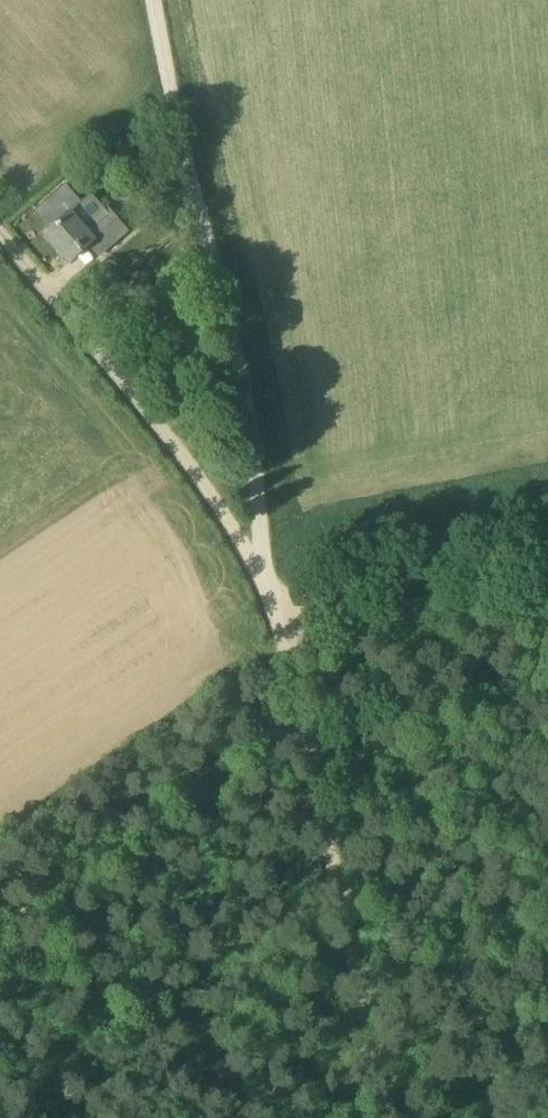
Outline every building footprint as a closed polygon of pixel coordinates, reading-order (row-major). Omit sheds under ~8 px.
[(108,208),(99,216),(85,229),(70,211),(44,233),(68,261),(88,244),(99,256),(128,230),(108,208)]
